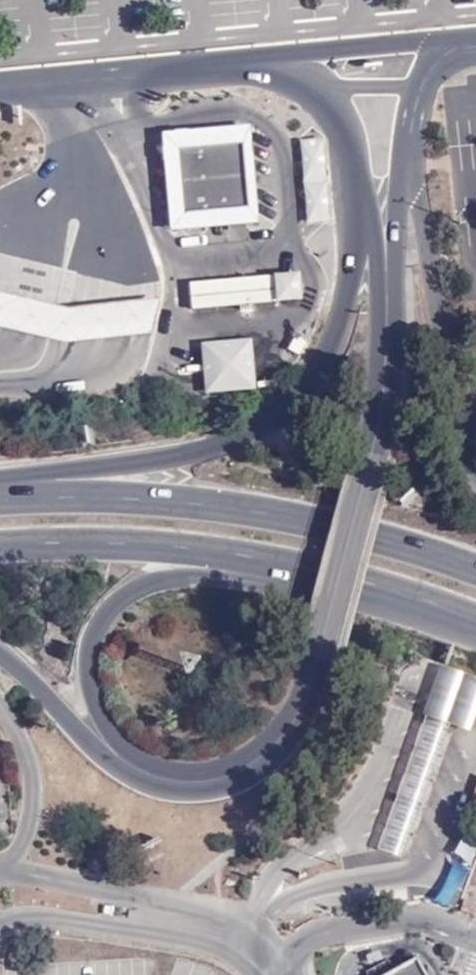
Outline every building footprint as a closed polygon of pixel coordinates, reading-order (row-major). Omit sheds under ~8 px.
[(173,233),(262,224),(253,127),(165,135),(173,233)] [(300,141),(305,225),(329,223),(324,139),(300,141)] [(279,303),(276,275),(191,283),(194,311),(279,303)] [(30,299),(0,291),(0,327),(33,335),(30,299)] [(70,308),(30,299),(33,335),(49,339),(67,344),(110,340),(152,335),(160,300),(117,304),(70,308)] [(199,343),(202,395),(254,392),(251,339),(199,343)] [(449,724),(427,715),(377,848),(401,858),(449,724)] [(460,909),(471,913),(473,903),(464,900),(460,909)] [(418,959),(388,974),(427,974),(418,959)]
